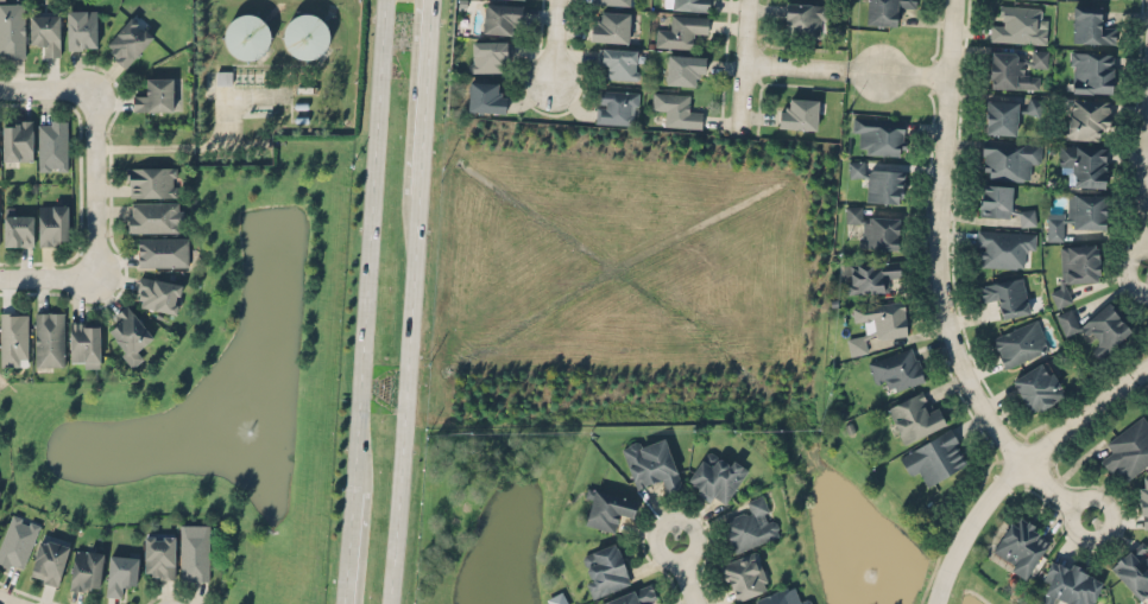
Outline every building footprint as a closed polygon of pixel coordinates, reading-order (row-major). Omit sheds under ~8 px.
[(708,9),(709,0),(660,0),(660,8),(708,9)] [(901,24),(901,4),(915,4),(915,0),(866,0),(866,23),(901,24)] [(25,56),(25,2),(0,2),(0,56),(25,56)] [(510,32),(510,23),(521,23),(521,2),(485,2),(485,32),(510,32)] [(786,34),(825,34),(825,2),(786,2),(786,34)] [(1045,42),(1046,18),(1039,17),(1039,5),(1002,5),(1002,25),(990,25),(989,40),(1045,42)] [(1102,24),(1102,5),(1072,5),(1072,42),(1115,42),(1115,24),(1102,24)] [(96,47),(96,9),(68,9),(68,47),(96,47)] [(272,52),(264,11),(223,19),(232,61),(272,52)] [(591,39),(627,40),(629,11),(603,11),(603,19),(591,19),(591,39)] [(59,55),(59,13),(31,13),(31,43),(44,43),(44,55),(59,55)] [(656,46),(694,47),(694,34),(706,36),(706,14),(669,13),(669,24),(656,24),(656,46)] [(286,15),(286,55),(328,55),(328,15),(286,15)] [(152,37),(132,17),(103,45),(124,65),(152,37)] [(506,40),(469,40),(469,70),(506,70),(506,40)] [(638,47),(601,47),(601,77),(637,77),(638,47)] [(1033,64),(1046,64),(1046,49),(1033,49),(1033,64)] [(1037,87),(1039,75),(1024,75),(1024,61),(1016,59),(1016,50),(989,50),(989,87),(1037,87)] [(1068,90),(1112,91),(1114,51),(1070,50),(1068,90)] [(668,83),(694,83),(694,72),(704,72),(704,55),(668,55),(668,83)] [(217,82),(228,80),(226,70),(216,72),(217,82)] [(172,109),(172,76),(146,76),(146,89),(133,89),(133,109),(172,109)] [(469,110),(505,110),(505,90),(502,90),(502,82),(469,82),(469,110)] [(595,122),(636,123),(637,90),(597,89),(595,122)] [(690,94),(652,91),(652,112),(664,113),(664,125),(700,126),(701,106),(689,104),(690,94)] [(816,97),(790,97),(790,107),(778,107),(778,127),(816,127),(816,97)] [(1027,113),(1041,113),(1041,97),(1027,97),(1027,113)] [(1109,98),(1068,97),(1066,136),(1098,138),(1098,127),(1109,127),(1109,98)] [(1016,98),(986,98),(985,133),(1016,133),(1016,98)] [(903,116),(852,116),(852,139),(863,139),(863,153),(903,153),(903,116)] [(32,159),(32,119),(2,119),(2,159),(32,159)] [(38,169),(68,169),(68,119),(38,119),(38,169)] [(1041,139),(982,138),(980,167),(989,167),(989,178),(1028,179),(1028,166),(1041,166),(1041,139)] [(1106,145),(1059,142),(1058,170),(1071,171),(1070,185),(1105,186),(1106,145)] [(865,167),(865,160),(849,160),(849,176),(864,177),(863,201),(902,202),(902,169),(865,167)] [(127,165),(127,196),(176,196),(176,165),(127,165)] [(1011,184),(980,183),(979,214),(1018,215),(1018,224),(1035,224),(1035,208),(1010,208),(1011,184)] [(1105,227),(1105,193),(1066,192),(1066,210),(1047,210),(1046,239),(1062,240),(1062,225),(1105,227)] [(182,201),(127,201),(127,231),(182,231),(182,201)] [(68,203),(38,203),(38,244),(68,244),(68,203)] [(898,215),(862,215),(862,205),(845,205),(845,222),(859,222),(859,247),(897,247),(898,215)] [(4,245),(34,246),(34,214),(25,214),(25,207),(5,207),(4,245)] [(1034,229),(976,229),(976,266),(1022,266),(1022,253),(1034,253),(1034,229)] [(138,235),(138,266),(188,266),(188,235),(138,235)] [(1060,280),(1098,280),(1098,243),(1060,243),(1060,280)] [(900,261),(844,261),(844,291),(889,291),(889,278),(900,278),(900,261)] [(134,304),(176,311),(181,282),(139,275),(134,304)] [(980,284),(984,304),(997,301),(999,316),(1028,311),(1022,275),(980,284)] [(1071,300),(1064,284),(1049,291),(1056,307),(1071,300)] [(866,333),(846,336),(849,354),(869,351),(866,338),(907,333),(902,300),(852,306),(853,320),(865,319),(866,333)] [(1055,312),(1064,335),(1083,328),(1097,344),(1091,349),(1098,356),(1099,356),(1131,329),(1128,317),(1112,300),(1106,301),(1086,319),(1079,322),(1076,317),(1072,306),(1055,312)] [(130,364),(147,351),(140,342),(151,333),(128,304),(109,318),(118,329),(108,336),(130,364)] [(29,311),(0,311),(0,364),(29,364),(29,311)] [(64,311),(34,311),(34,365),(64,365),(64,311)] [(70,365),(100,365),(100,320),(70,320),(70,365)] [(1003,365),(1048,351),(1037,320),(992,335),(1003,365)] [(875,382),(887,379),(891,390),(925,380),(913,346),(868,362),(875,382)] [(1010,380),(1030,414),(1066,394),(1046,358),(1010,380)] [(945,424),(934,398),(925,401),(920,392),(887,406),(902,443),(945,424)] [(1111,453),(1102,459),(1118,483),(1147,463),(1147,418),(1144,413),(1103,440),(1111,453)] [(912,479),(923,473),(928,483),(969,463),(951,427),(898,453),(912,479)] [(622,446),(636,489),(662,479),(666,491),(681,485),(663,432),(622,446)] [(748,468),(721,451),(715,462),(704,453),(686,482),(724,506),(748,468)] [(1138,473),(1138,526),(1147,526),(1147,473),(1138,473)] [(617,530),(620,513),(633,515),(637,498),(592,488),(585,523),(617,530)] [(746,513),(723,519),(731,551),(778,538),(767,494),(743,501),(746,513)] [(39,522),(11,513),(0,544),(0,564),(23,572),(39,522)] [(1024,578),(1052,536),(1015,513),(989,555),(1024,578)] [(208,580),(208,523),(179,523),(179,580),(208,580)] [(175,577),(175,534),(145,534),(145,577),(175,577)] [(57,584),(69,543),(40,535),(30,577),(57,584)] [(1140,538),(1109,566),(1142,603),(1147,597),(1147,547),(1140,538)] [(591,564),(581,567),(592,597),(630,584),(616,541),(586,552),(591,564)] [(103,552),(74,548),(69,587),(99,591),(103,552)] [(720,562),(733,599),(769,587),(757,551),(720,562)] [(120,596),(120,584),(137,585),(138,555),(109,553),(107,595),(120,596)] [(1048,583),(1040,602),(1046,603),(1053,603),(1054,600),(1062,603),(1092,603),(1104,576),(1052,554),(1041,579),(1048,583)] [(656,598),(649,581),(598,602),(599,603),(646,603),(645,603),(656,598)] [(550,603),(569,603),(562,590),(547,597),(550,603)] [(806,595),(797,598),(793,590),(761,603),(810,603),(806,595)]
